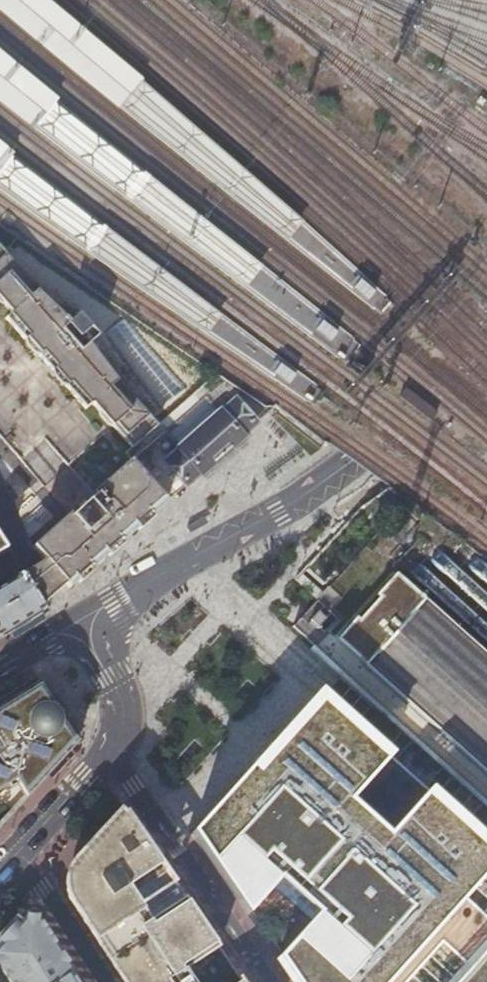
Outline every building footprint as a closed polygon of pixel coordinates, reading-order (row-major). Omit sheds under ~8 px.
[(119,110),(120,108),(131,95),(143,82),(144,80),(49,0),(0,0),(0,12),(22,31),(119,110)] [(75,158),(85,146),(95,134),(98,131),(39,83),(0,50),(0,103),(27,125),(72,162),(75,158)] [(85,146),(75,158),(182,240),(246,288),(264,267),(200,217),(95,134),(85,146)] [(0,143),(0,190),(33,214),(53,187),(0,143)] [(53,187),(33,214),(139,291),(209,336),(223,315),(160,268),(53,187)] [(2,270),(22,293),(29,287),(0,255),(0,272),(2,270)] [(22,293),(2,270),(0,272),(0,305),(4,309),(22,293)] [(371,286),(361,278),(357,284),(353,289),(362,297),(371,286)] [(29,287),(22,293),(4,309),(0,315),(0,317),(18,338),(19,344),(26,353),(33,354),(45,369),(46,375),(54,384),(60,385),(77,405),(76,407),(79,411),(86,405),(93,412),(93,417),(102,427),(107,428),(126,448),(152,425),(111,378),(81,341),(74,348),(54,326),(62,319),(29,287)] [(74,348),(81,341),(91,333),(72,311),(62,319),(54,326),(74,348)] [(320,326),(316,331),(326,339),(334,329),(324,321),(320,326)] [(291,371),(281,363),(276,369),(272,374),(283,382),(291,371)] [(104,433),(67,465),(98,493),(101,491),(110,503),(103,510),(109,517),(102,523),(121,543),(128,537),(154,514),(168,501),(181,489),(191,480),(200,472),(203,475),(213,466),(224,456),(234,446),(244,438),(242,435),(250,428),(258,422),(266,414),(275,406),(251,386),(242,379),(233,372),(195,405),(185,414),(180,418),(149,445),(132,461),(131,459),(128,461),(104,433)] [(403,383),(396,392),(427,416),(434,407),(403,383)] [(335,412),(319,400),(315,407),(330,420),(335,412)] [(22,473),(11,483),(29,501),(39,492),(22,473)] [(107,555),(121,543),(102,523),(88,536),(73,519),(75,516),(73,514),(24,558),(17,564),(45,611),(78,582),(92,569),(107,555)] [(14,630),(33,618),(45,611),(17,564),(8,550),(0,555),(0,557),(15,580),(0,590),(0,639),(14,630)] [(92,569),(78,582),(80,585),(94,573),(92,569)] [(398,573),(378,595),(380,598),(360,620),(357,617),(338,639),(486,773),(486,653),(398,573)] [(321,628),(327,622),(319,615),(313,621),(321,628)] [(27,750),(44,778),(77,742),(41,683),(19,696),(0,708),(20,739),(24,737),(21,732),(22,731),(29,742),(24,745),(27,750)] [(190,833),(224,884),(228,880),(237,888),(231,894),(246,915),(272,886),(310,921),(276,958),(292,981),(405,981),(442,941),(470,967),(486,948),(486,916),(465,897),(486,873),(486,843),(389,756),(381,765),(316,705),(279,747),(272,741),(255,761),(261,766),(256,772),(250,766),(227,791),(231,795),(217,810),(213,807),(190,833)] [(9,761),(0,748),(0,767),(9,761)] [(30,794),(44,778),(27,750),(9,761),(11,765),(30,794)] [(30,794),(11,765),(0,780),(0,826),(2,823),(30,794)] [(99,932),(174,881),(124,808),(79,858),(69,869),(72,879),(69,888),(99,932)] [(174,881),(99,932),(132,981),(243,981),(174,881)] [(5,972),(53,940),(39,918),(27,915),(0,945),(0,965),(5,972)] [(71,976),(74,974),(75,973),(76,972),(53,940),(5,972),(11,981),(61,981),(71,976)] [(470,967),(456,981),(486,981),(486,948),(470,967)]
